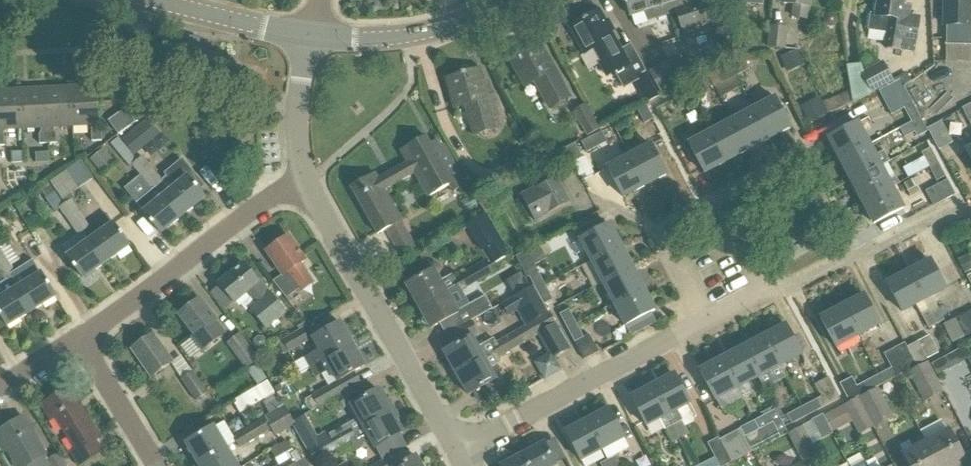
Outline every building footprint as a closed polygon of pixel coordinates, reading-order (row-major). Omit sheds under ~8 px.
[(672,14),(667,0),(626,0),(631,16),(645,11),(648,21),(672,14)] [(672,14),(677,12),(683,30),(713,20),(706,0),(697,3),(697,0),(667,0),(672,14)] [(810,0),(783,0),(783,3),(794,4),(793,16),(806,18),(807,6),(809,6),(810,0)] [(870,15),(868,29),(887,32),(885,50),(915,54),(920,21),(906,19),(908,4),(904,4),(905,0),(878,0),(876,14),(870,13),(870,15)] [(970,10),(970,0),(944,0),(943,28),(946,28),(946,45),(970,45),(970,10)] [(599,11),(570,26),(585,53),(595,47),(603,63),(601,64),(607,76),(616,71),(625,88),(636,82),(633,78),(645,72),(630,45),(620,50),(599,11)] [(713,29),(721,52),(734,48),(727,25),(713,29)] [(787,27),(771,26),(769,46),(785,47),(787,27)] [(569,98),(539,44),(511,60),(526,86),(536,81),(551,108),(569,98)] [(782,58),(788,72),(805,65),(798,50),(782,58)] [(677,55),(649,71),(661,92),(689,75),(677,55)] [(730,68),(735,77),(749,69),(744,60),(730,68)] [(847,63),(850,87),(852,101),(871,92),(892,81),(883,63),(864,72),(861,62),(847,63)] [(735,77),(730,68),(716,75),(721,84),(735,77)] [(487,83),(483,84),(479,70),(448,79),(456,108),(467,105),(476,134),(503,126),(494,96),(491,97),(487,83)] [(645,72),(633,78),(647,103),(659,96),(645,72)] [(924,78),(909,86),(916,99),(931,90),(924,78)] [(899,99),(911,123),(920,118),(899,79),(878,90),(887,105),(899,99)] [(689,91),(694,100),(708,93),(704,84),(689,91)] [(71,87),(73,126),(91,125),(92,141),(102,141),(100,123),(98,123),(96,86),(71,87)] [(71,87),(46,89),(48,143),(57,143),(56,134),(54,131),(54,127),(73,126),(71,87)] [(830,112),(852,101),(850,87),(824,100),(830,112)] [(46,89),(20,90),(22,129),(41,128),(41,131),(39,135),(39,144),(48,143),(46,89)] [(22,129),(20,90),(0,91),(0,146),(5,146),(4,130),(22,129)] [(694,100),(689,91),(675,99),(680,108),(694,100)] [(821,94),(801,104),(810,122),(830,112),(824,100),(821,94)] [(774,99),(753,110),(769,139),(790,128),(774,99)] [(586,104),(574,111),(588,136),(599,129),(586,104)] [(646,104),(637,109),(644,124),(653,119),(646,104)] [(970,104),(962,108),(970,126),(970,107),(970,104)] [(753,110),(732,121),(747,151),(769,139),(753,110)] [(920,118),(911,123),(918,136),(927,131),(920,118)] [(732,121),(710,132),(726,162),(747,151),(732,121)] [(942,121),(928,128),(939,150),(953,142),(942,121)] [(831,137),(829,138),(840,159),(869,144),(858,123),(858,122),(831,137)] [(710,132),(689,144),(704,174),(726,162),(710,132)] [(466,184),(444,145),(434,151),(426,136),(408,147),(414,158),(378,179),(375,173),(351,187),(378,234),(387,229),(393,240),(407,232),(401,221),(402,220),(385,190),(414,173),(428,197),(449,185),(453,191),(466,184)] [(574,163),(583,180),(594,174),(585,156),(583,158),(575,143),(566,148),(574,163)] [(869,144),(840,159),(851,180),(880,165),(889,161),(884,151),(875,155),(869,144)] [(651,145),(630,156),(645,186),(666,175),(651,145)] [(24,162),(23,146),(9,147),(10,163),(24,162)] [(921,153),(924,158),(903,168),(908,177),(915,173),(937,162),(930,148),(921,153)] [(49,152),(36,153),(36,162),(49,162),(49,152)] [(630,156),(607,168),(623,198),(645,186),(630,156)] [(133,165),(143,178),(152,170),(142,158),(138,162),(133,165)] [(158,186),(182,216),(204,198),(200,193),(206,189),(183,161),(164,176),(167,179),(162,182),(158,186)] [(937,184),(924,191),(933,207),(954,196),(946,180),(944,176),(937,162),(928,166),(936,181),(937,184)] [(880,165),(851,180),(862,202),(891,187),(899,183),(895,175),(887,179),(880,165)] [(158,186),(162,182),(152,170),(143,178),(153,190),(158,186)] [(556,178),(536,189),(522,197),(535,221),(570,203),(556,178)] [(153,190),(136,204),(160,234),(182,216),(158,186),(153,190)] [(891,187),(862,202),(874,224),(903,209),(891,187)] [(60,209),(70,222),(80,215),(71,202),(60,209)] [(79,235),(83,232),(89,228),(80,215),(70,222),(79,235)] [(501,240),(500,240),(485,215),(467,226),(481,251),(487,248),(494,262),(510,254),(501,240)] [(90,242),(105,264),(129,247),(114,225),(101,234),(95,224),(89,228),(83,232),(90,242)] [(577,242),(571,245),(576,254),(586,250),(592,262),(620,246),(609,225),(580,240),(581,241),(577,243),(577,242)] [(302,288),(298,283),(309,276),(300,264),(305,261),(289,236),(268,251),(283,274),(273,281),(287,298),(302,288)] [(90,242),(67,258),(83,279),(105,264),(90,242)] [(545,286),(538,272),(534,265),(545,259),(538,245),(516,257),(527,278),(529,277),(536,291),(545,286)] [(592,262),(583,267),(588,275),(596,270),(603,283),(632,268),(620,246),(592,262)] [(930,260),(908,272),(923,300),(945,289),(930,260)] [(14,274),(7,261),(0,265),(0,273),(4,280),(9,277),(14,274)] [(9,277),(31,312),(55,297),(32,261),(21,268),(21,269),(14,274),(9,277)] [(486,261),(469,271),(473,276),(477,274),(480,280),(493,272),(489,267),(486,261)] [(428,274),(407,286),(419,307),(457,285),(454,280),(452,276),(441,282),(438,277),(439,276),(440,275),(441,273),(441,272),(442,270),(441,269),(441,267),(440,266),(439,265),(438,264),(437,263),(435,263),(434,263),(432,263),(431,263),(430,264),(428,265),(427,266),(427,268),(427,269),(427,271),(427,272),(428,274)] [(257,304),(250,309),(267,330),(283,317),(287,314),(283,310),(270,293),(267,296),(258,284),(259,283),(244,265),(219,284),(234,303),(248,292),(257,304)] [(632,268),(603,283),(614,304),(643,289),(632,268)] [(469,271),(454,280),(457,285),(461,291),(480,280),(477,274),(473,276),(469,271)] [(923,300),(908,272),(887,284),(901,312),(923,300)] [(726,283),(731,294),(752,285),(748,274),(726,283)] [(5,297),(0,300),(0,315),(7,327),(31,312),(9,277),(4,280),(6,282),(0,286),(0,289),(5,297)] [(457,285),(419,307),(431,329),(440,324),(459,314),(457,311),(464,308),(469,305),(463,294),(461,291),(457,285)] [(530,285),(510,297),(519,311),(526,323),(532,319),(546,311),(533,290),(530,285)] [(544,305),(553,300),(545,286),(536,291),(544,305)] [(643,289),(614,304),(625,326),(626,325),(651,312),(654,311),(643,289)] [(864,295),(842,307),(857,336),(879,324),(864,295)] [(469,305),(464,308),(470,319),(490,308),(483,296),(469,305)] [(180,316),(193,334),(192,335),(202,348),(222,333),(215,323),(217,321),(200,300),(180,316)] [(842,307),(820,318),(835,347),(857,336),(842,307)] [(929,311),(936,324),(943,320),(937,307),(929,311)] [(560,314),(568,328),(576,324),(569,309),(560,314)] [(967,334),(970,332),(970,310),(958,317),(967,334)] [(929,311),(921,315),(928,328),(936,324),(929,311)] [(311,367),(352,345),(340,323),(313,339),(320,351),(306,359),(311,367)] [(570,349),(557,324),(538,335),(552,359),(570,349)] [(583,338),(576,324),(568,328),(584,360),(598,353),(589,335),(583,338)] [(524,325),(510,333),(514,340),(510,343),(514,349),(530,339),(531,338),(528,333),(524,325)] [(786,326),(763,338),(778,367),(801,355),(786,326)] [(310,340),(304,330),(283,341),(289,352),(310,340)] [(227,341),(246,368),(261,358),(241,331),(227,341)] [(500,348),(494,352),(498,358),(514,349),(510,343),(514,340),(510,333),(496,341),(500,348)] [(154,334),(132,350),(152,378),(174,362),(154,334)] [(453,347),(444,352),(456,373),(494,352),(500,348),(496,341),(495,340),(479,349),(472,337),(453,347)] [(763,338),(742,349),(757,378),(778,367),(763,338)] [(917,365),(928,359),(918,341),(907,347),(917,365)] [(917,365),(907,347),(905,342),(885,352),(892,367),(878,375),(882,383),(897,376),(917,365)] [(365,366),(352,345),(311,367),(317,378),(331,370),(338,382),(365,366)] [(742,349),(721,360),(736,389),(757,378),(742,349)] [(494,352),(456,373),(469,396),(474,393),(494,381),(496,380),(492,372),(502,366),(498,358),(494,352)] [(721,360),(699,371),(715,400),(736,389),(721,360)] [(942,391),(927,362),(910,372),(925,400),(942,391)] [(247,370),(258,384),(268,377),(257,363),(247,370)] [(181,380),(196,401),(208,393),(194,371),(181,380)] [(684,419),(679,409),(689,403),(674,375),(653,387),(667,415),(673,425),(684,419)] [(840,383),(849,401),(882,383),(878,375),(860,384),(857,385),(852,377),(840,383)] [(820,397),(800,407),(805,416),(839,398),(828,377),(814,385),(820,397)] [(340,395),(334,384),(313,396),(313,395),(305,400),(305,404),(308,408),(312,410),(319,406),(340,395)] [(646,426),(667,415),(653,387),(631,398),(646,426)] [(892,417),(877,388),(860,397),(875,426),(892,417)] [(52,420),(56,417),(77,450),(73,453),(80,465),(102,451),(95,441),(101,437),(82,409),(81,410),(68,390),(43,405),(52,420)] [(357,420),(331,434),(336,442),(352,433),(394,409),(389,401),(386,403),(378,390),(368,396),(351,405),(349,406),(357,420)] [(833,432),(853,421),(859,433),(872,426),(857,399),(845,405),(824,416),(833,432)] [(272,428),(276,435),(296,424),(285,406),(233,437),(236,442),(240,448),(272,428)] [(786,414),(790,423),(805,416),(800,407),(786,414)] [(356,438),(351,441),(356,450),(364,445),(363,443),(370,439),(376,449),(400,435),(403,433),(395,420),(399,418),(394,409),(352,433),(356,438)] [(609,409),(588,421),(602,449),(611,444),(624,437),(609,409)] [(765,444),(787,433),(784,427),(775,410),(753,422),(765,444)] [(833,432),(824,416),(823,414),(811,420),(822,440),(834,434),(833,432)] [(23,417),(0,431),(11,449),(8,450),(18,465),(27,465),(46,455),(23,417)] [(187,442),(200,463),(226,448),(236,442),(233,437),(224,421),(187,442)] [(602,449),(588,421),(566,432),(581,460),(602,449)] [(681,421),(673,425),(680,438),(688,434),(681,421)] [(753,422),(740,429),(719,440),(731,462),(765,444),(753,422)] [(673,425),(665,429),(672,442),(680,438),(673,425)] [(816,455),(802,427),(790,434),(804,461),(816,455)] [(939,465),(959,465),(966,462),(949,430),(926,441),(939,465)] [(356,438),(352,433),(313,456),(316,461),(351,441),(356,438)] [(281,465),(291,459),(297,455),(288,439),(272,449),(281,465)] [(926,441),(903,453),(910,465),(939,465),(926,441)] [(520,451),(528,465),(559,465),(557,463),(555,464),(554,462),(545,445),(544,443),(531,450),(529,447),(520,451)] [(200,463),(201,465),(237,465),(233,458),(226,448),(200,463)] [(520,451),(512,456),(514,459),(501,465),(528,465),(520,451)] [(703,465),(718,465),(720,465),(713,453),(700,460),(703,465)] [(59,454),(48,461),(51,465),(67,465),(59,454)] [(608,460),(611,465),(621,465),(616,456),(608,460)] [(415,457),(399,465),(420,465),(415,457)]
